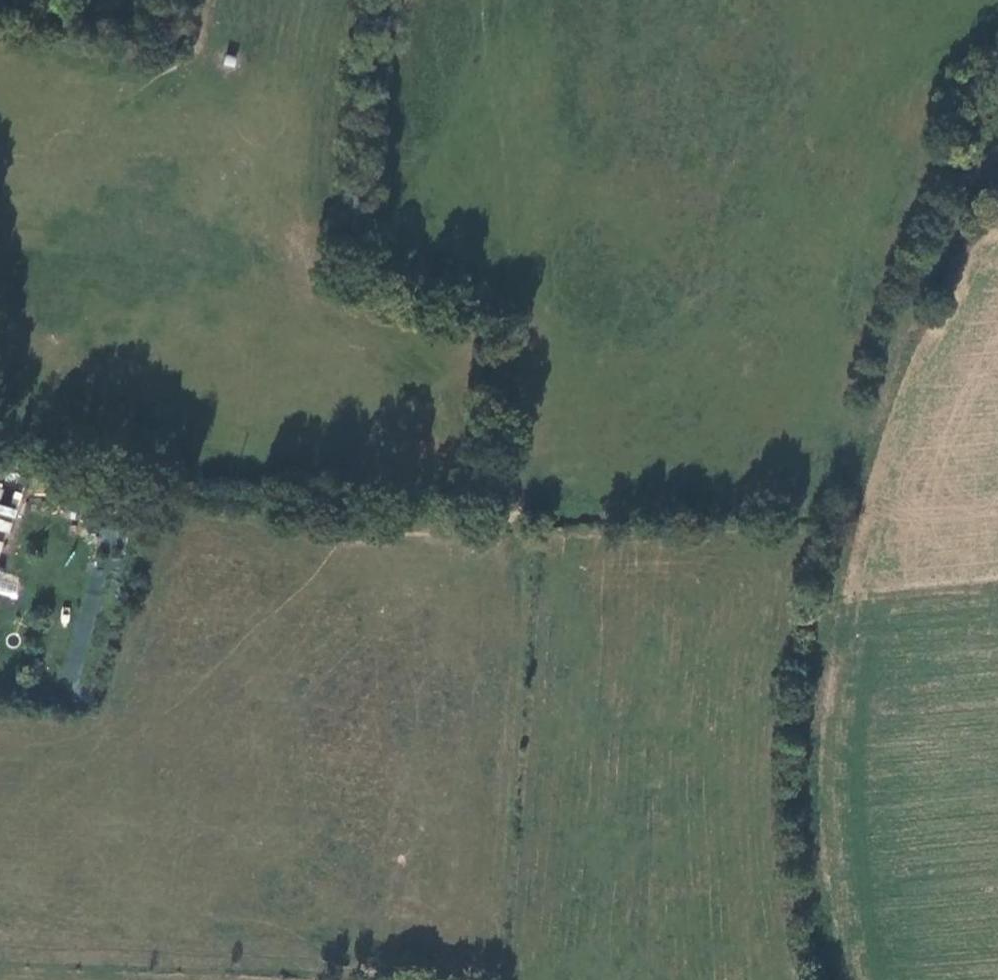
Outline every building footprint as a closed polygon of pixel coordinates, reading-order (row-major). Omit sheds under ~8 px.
[(14,598),(19,582),(0,576),(0,594),(14,598)]
